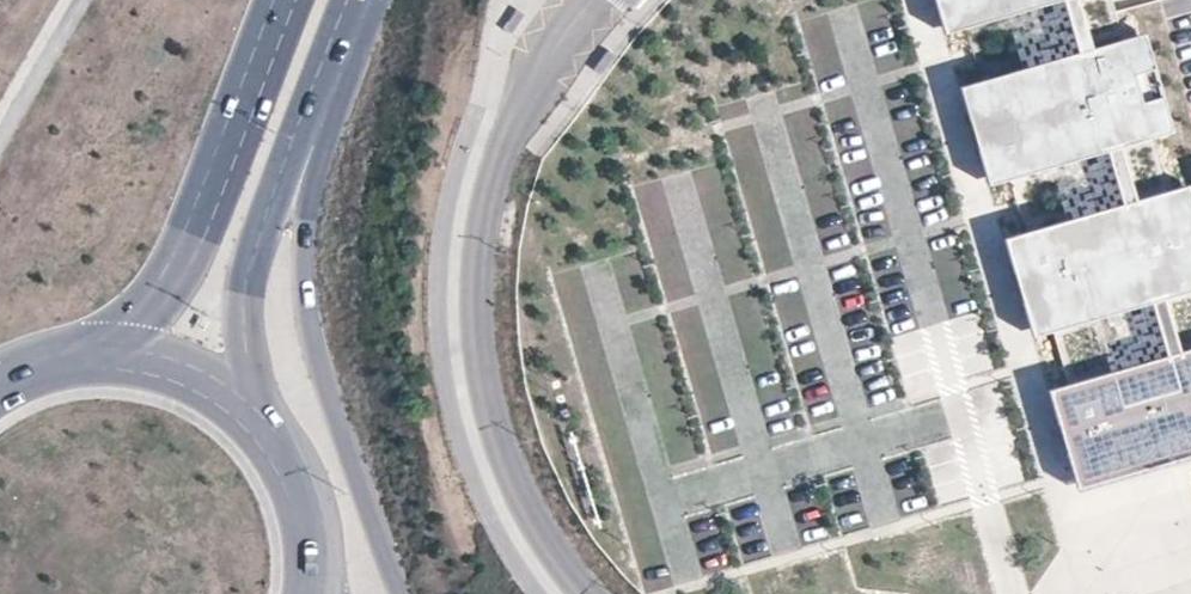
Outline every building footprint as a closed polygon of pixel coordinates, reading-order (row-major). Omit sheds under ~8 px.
[(970,21),(999,13),(1015,69),(992,76),(1020,173),(1046,165),(1063,223),(1039,230),(1066,323),(1088,316),(1104,372),(1080,379),(1104,461),(1190,436),(1190,318),(1182,288),(1190,286),(1190,225),(1183,196),(1157,203),(1138,136),(1162,129),(1136,40),(1110,48),(1096,0),(964,0),(970,21)]
